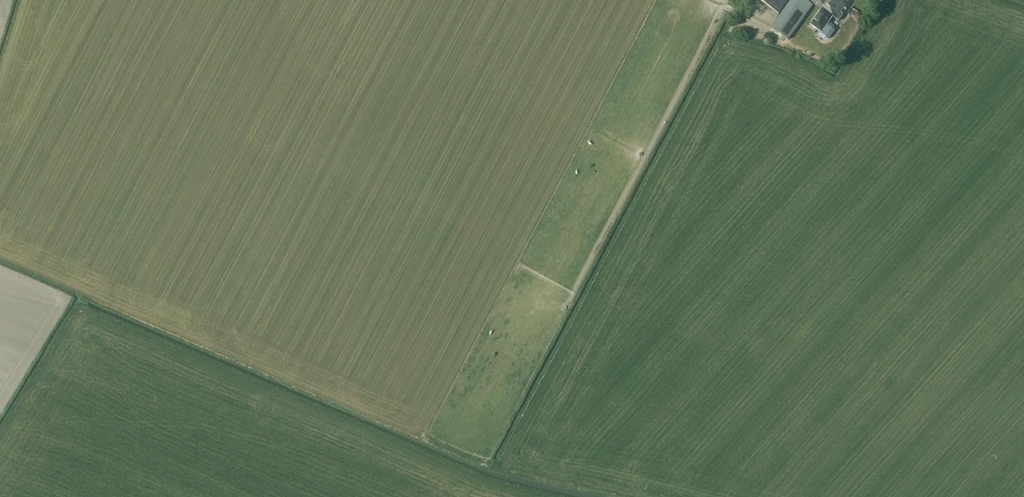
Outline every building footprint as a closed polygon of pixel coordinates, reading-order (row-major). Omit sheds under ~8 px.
[(789,0),(757,0),(778,15),(789,0)] [(813,6),(805,0),(791,0),(771,29),(788,41),(813,6)] [(819,31),(818,32),(819,37),(824,41),(828,40),(835,31),(834,26),(828,23),(832,17),(838,21),(853,0),(808,0),(822,10),(811,25),(819,31)]
